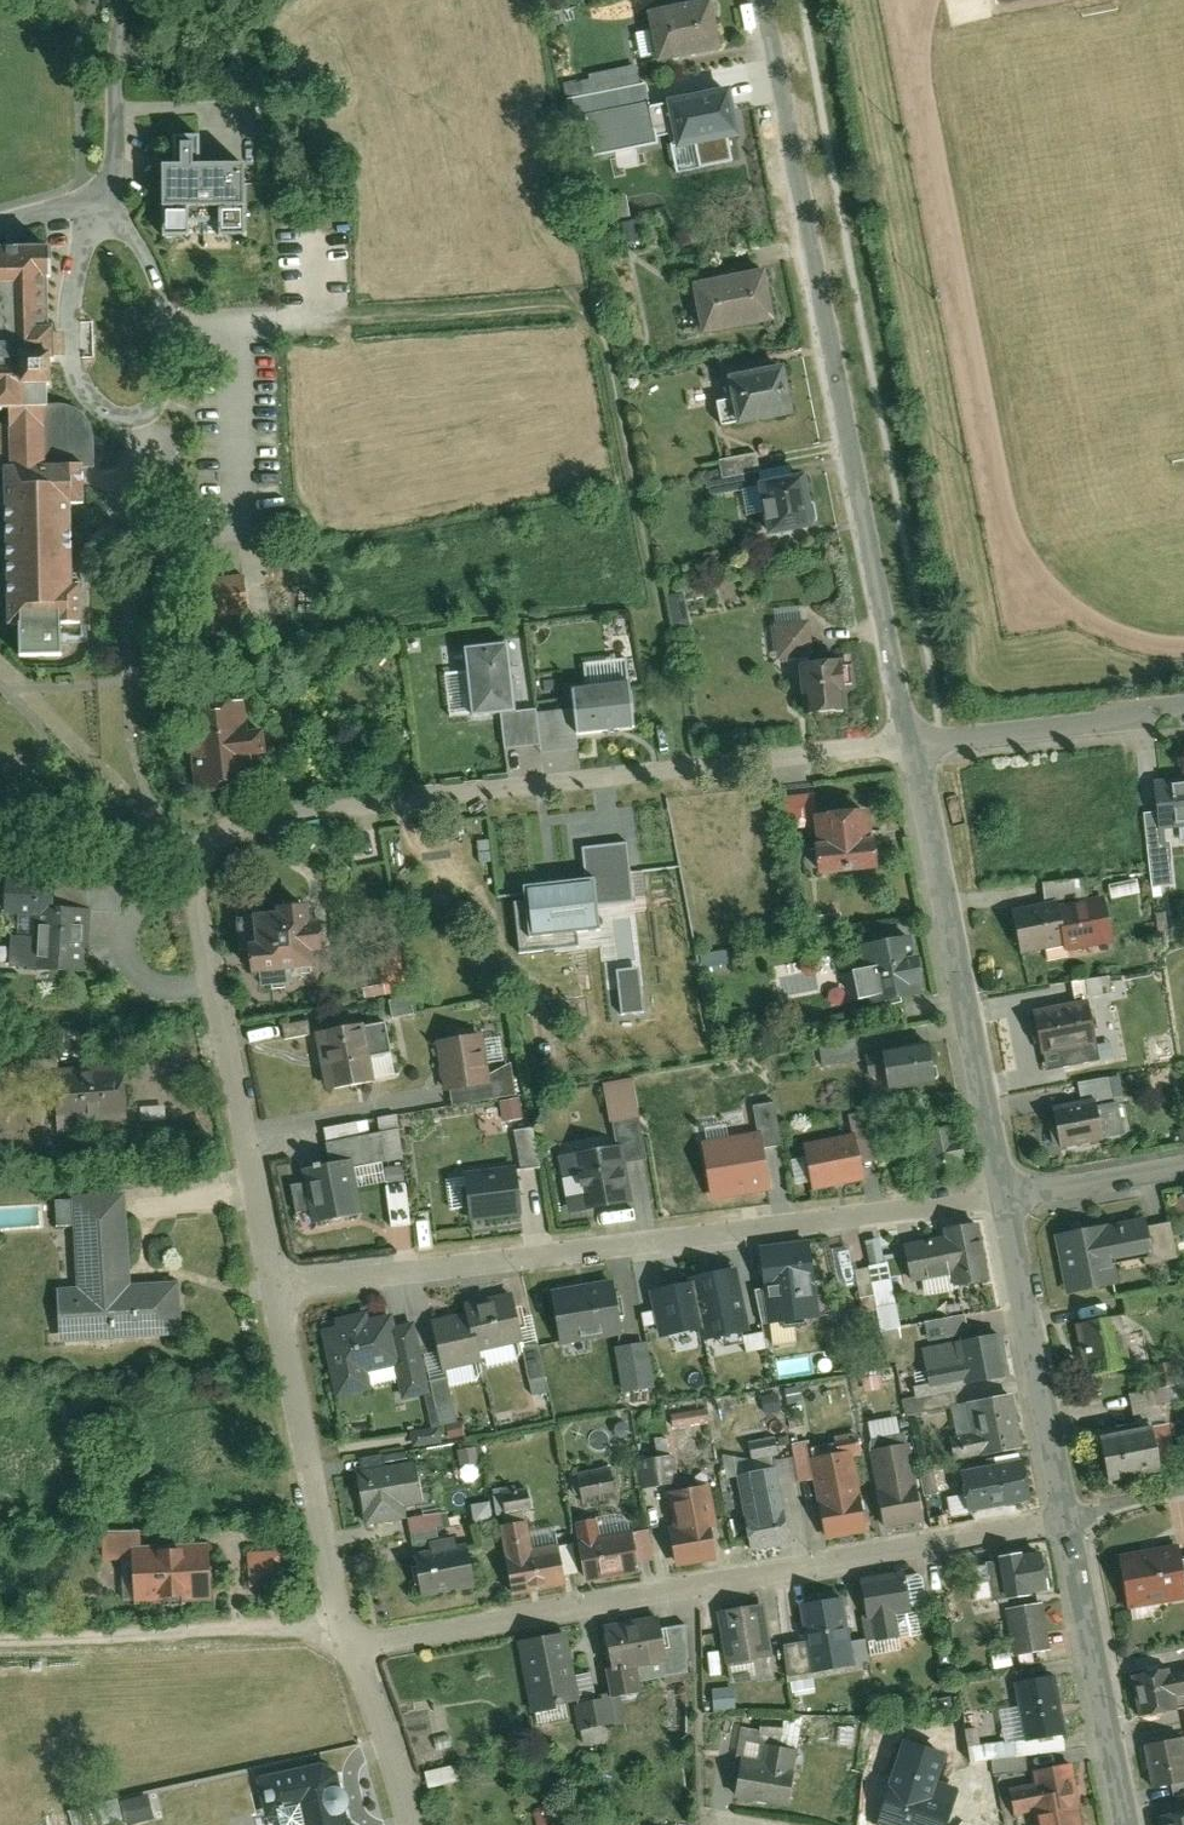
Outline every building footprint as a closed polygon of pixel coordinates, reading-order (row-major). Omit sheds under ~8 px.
[(643,2),(651,46),(710,35),(704,0),(655,0),(643,2)] [(588,110),(646,97),(642,78),(584,90),(588,110)] [(720,80),(646,97),(652,124),(669,120),(674,139),(730,127),(720,80)] [(593,137),(652,124),(646,97),(588,110),(593,137)] [(162,165),(163,236),(189,236),(188,219),(220,219),(221,236),(246,236),(246,166),(201,166),(200,135),(173,135),(173,165),(162,165)] [(10,409),(12,464),(0,465),(0,477),(4,626),(75,624),(72,507),(84,506),(83,463),(95,463),(95,434),(93,422),(88,413),(79,406),(66,401),(52,401),(48,247),(0,249),(0,409),(10,409)] [(755,262),(690,276),(701,325),(766,311),(755,262)] [(776,361),(725,371),(729,391),(711,394),(717,419),(785,406),(776,361)] [(719,474),(756,467),(752,449),(715,456),(719,474)] [(799,466),(757,473),(759,482),(765,519),(807,512),(799,466)] [(757,473),(756,467),(719,474),(706,476),(709,491),(759,482),(757,473)] [(217,614),(261,612),(260,593),(216,595),(217,614)] [(802,617),(772,620),(776,651),(806,648),(802,617)] [(502,710),(514,709),(506,641),(463,646),(466,668),(471,712),(471,714),(502,710)] [(801,656),(806,701),(835,698),(833,680),(839,679),(836,653),(801,656)] [(451,714),(471,712),(466,668),(446,670),(451,714)] [(573,687),(575,707),(578,733),(634,726),(628,680),(573,687)] [(242,695),(188,699),(195,787),(249,783),(246,747),(262,746),(259,718),(244,719),(242,695)] [(542,743),(538,711),(538,706),(514,709),(502,710),(506,748),(542,743)] [(575,707),(538,711),(542,743),(543,752),(580,748),(578,733),(575,707)] [(1152,768),(1158,818),(1183,815),(1183,764),(1152,768)] [(869,807),(815,814),(818,841),(813,842),(817,874),(876,867),(869,807)] [(584,846),(587,879),(592,878),(595,902),(633,899),(627,841),(584,846)] [(11,929),(9,966),(81,971),(85,907),(52,905),(54,876),(9,873),(8,904),(39,906),(37,931),(11,929)] [(1040,878),(1041,895),(1083,892),(1081,875),(1040,878)] [(122,880),(54,876),(52,905),(85,907),(120,910),(122,880)] [(595,902),(592,878),(587,879),(523,887),(524,900),(515,901),(521,951),(580,944),(578,929),(598,927),(595,902)] [(272,901),(231,903),(233,943),(243,942),(245,966),(309,962),(308,949),(319,948),(317,913),(305,914),(303,891),(271,893),(272,901)] [(1054,898),(1009,907),(1017,951),(1043,946),(1045,959),(1065,955),(1063,948),(1108,939),(1100,895),(1055,903),(1054,898)] [(923,995),(912,936),(860,945),(864,968),(852,970),(857,1000),(868,998),(870,1004),(923,995)] [(640,967),(618,970),(623,1013),(645,1010),(640,967)] [(1067,977),(1070,995),(1108,990),(1105,972),(1067,977)] [(384,998),(386,1016),(412,1012),(409,994),(384,998)] [(1031,1008),(1040,1050),(1057,1047),(1060,1062),(1089,1056),(1086,1040),(1092,1039),(1084,997),(1031,1008)] [(285,1024),(287,1037),(312,1033),(310,1020),(285,1024)] [(363,1023),(315,1032),(325,1089),(373,1081),(369,1053),(389,1050),(384,1023),(363,1026),(363,1023)] [(483,1033),(437,1040),(446,1090),(451,1089),(492,1082),(490,1074),(483,1033)] [(823,1065),(859,1059),(856,1039),(820,1045),(823,1065)] [(886,1090),(934,1083),(928,1044),(866,1052),(871,1085),(885,1083),(886,1090)] [(124,1063),(54,1065),(56,1128),(87,1127),(86,1113),(126,1112),(124,1063)] [(512,1063),(490,1074),(492,1082),(451,1089),(454,1104),(517,1093),(512,1063)] [(614,1141),(617,1162),(643,1157),(628,1074),(600,1079),(612,1142),(614,1141)] [(1075,1079),(1079,1097),(1092,1095),(1092,1097),(1108,1094),(1104,1074),(1075,1079)] [(493,1101),(498,1120),(521,1114),(515,1094),(493,1101)] [(1079,1097),(1046,1104),(1053,1143),(1120,1130),(1114,1097),(1093,1101),(1092,1097),(1092,1095),(1079,1097)] [(755,1127),(758,1145),(777,1141),(770,1099),(749,1102),(753,1127),(755,1127)] [(850,1130),(857,1162),(872,1159),(861,1106),(844,1110),(848,1130),(850,1130)] [(963,1169),(954,1117),(890,1129),(894,1153),(921,1148),(926,1175),(963,1169)] [(313,1222),(363,1214),(355,1167),(405,1159),(400,1127),(326,1139),(330,1165),(304,1169),(306,1182),(295,1184),(299,1209),(311,1207),(313,1222)] [(753,1127),(693,1139),(704,1197),(766,1186),(758,1145),(755,1127),(753,1127)] [(514,1167),(538,1163),(532,1128),(508,1132),(514,1167)] [(857,1162),(850,1130),(848,1130),(798,1141),(808,1186),(859,1175),(857,1162)] [(612,1142),(554,1152),(564,1210),(624,1199),(617,1162),(614,1141),(612,1142)] [(508,1161),(460,1169),(468,1218),(516,1211),(508,1161)] [(124,1190),(57,1195),(58,1220),(75,1219),(79,1284),(59,1285),(62,1337),(184,1330),(181,1278),(130,1281),(124,1190)] [(21,1206),(0,1208),(0,1226),(22,1225),(21,1206)] [(1139,1212),(1052,1228),(1064,1291),(1109,1283),(1104,1257),(1138,1250),(1146,1249),(1141,1223),(1139,1212)] [(1166,1218),(1141,1223),(1146,1249),(1138,1250),(1140,1261),(1173,1254),(1166,1218)] [(944,1238),(906,1245),(912,1279),(952,1271),(954,1286),(990,1279),(979,1221),(943,1228),(944,1238)] [(808,1238),(758,1245),(767,1321),(818,1314),(808,1238)] [(859,1240),(870,1329),(889,1327),(877,1238),(859,1240)] [(830,1258),(832,1284),(849,1283),(847,1257),(830,1258)] [(736,1269),(696,1277),(697,1283),(705,1323),(707,1335),(747,1328),(736,1269)] [(606,1276),(545,1288),(556,1343),(617,1330),(606,1276)] [(705,1323),(697,1283),(659,1291),(667,1331),(705,1323)] [(430,1325),(440,1368),(477,1358),(475,1349),(518,1338),(506,1292),(461,1303),(464,1317),(430,1325)] [(966,1313),(925,1321),(929,1340),(970,1333),(966,1313)] [(337,1329),(324,1331),(337,1396),(371,1389),(367,1371),(393,1366),(400,1401),(425,1397),(431,1395),(429,1383),(417,1321),(395,1325),(393,1314),(366,1319),(365,1314),(335,1320),(337,1329)] [(1075,1324),(1084,1375),(1128,1367),(1119,1317),(1075,1324)] [(972,1386),(1010,1380),(1002,1331),(962,1338),(965,1356),(927,1363),(930,1382),(970,1375),(972,1386)] [(643,1339),(612,1344),(619,1388),(650,1383),(643,1339)] [(533,1340),(517,1344),(529,1394),(545,1390),(533,1340)] [(810,1353),(776,1361),(779,1376),(813,1369),(810,1353)] [(447,1379),(429,1383),(431,1395),(425,1397),(428,1412),(453,1407),(447,1379)] [(1154,1404),(1174,1403),(1173,1387),(1124,1390),(1126,1421),(1155,1419),(1154,1404)] [(956,1461),(1022,1449),(1012,1394),(970,1401),(976,1433),(952,1438),(956,1461)] [(1096,1435),(1104,1481),(1156,1471),(1148,1425),(1096,1435)] [(812,1476),(823,1534),(862,1527),(848,1453),(858,1451),(853,1427),(830,1432),(832,1439),(806,1444),(812,1476)] [(745,1439),(749,1458),(775,1453),(771,1434),(745,1439)] [(793,1480),(812,1476),(806,1444),(805,1437),(786,1440),(793,1480)] [(906,1442),(866,1449),(878,1526),(919,1520),(906,1442)] [(634,1457),(641,1488),(674,1481),(667,1450),(634,1457)] [(961,1470),(969,1511),(1030,1500),(1023,1459),(961,1470)] [(732,1468),(748,1547),(786,1540),(771,1461),(732,1468)] [(417,1463),(356,1473),(365,1524),(408,1516),(406,1506),(424,1503),(417,1463)] [(573,1472),(578,1500),(612,1494),(607,1466),(573,1472)] [(665,1537),(672,1564),(712,1555),(707,1532),(717,1530),(706,1480),(665,1489),(675,1535),(665,1537)] [(497,1491),(501,1512),(527,1507),(523,1486),(497,1491)] [(436,1512),(410,1517),(412,1529),(438,1524),(436,1512)] [(573,1518),(583,1579),(635,1570),(628,1527),(597,1532),(594,1515),(573,1518)] [(524,1518),(496,1522),(508,1590),(561,1581),(554,1540),(528,1544),(524,1518)] [(438,1524),(412,1529),(414,1541),(440,1537),(438,1524)] [(134,1543),(141,1542),(141,1525),(99,1526),(100,1555),(134,1555),(134,1543)] [(430,1550),(411,1553),(419,1593),(471,1582),(464,1543),(458,1544),(456,1537),(428,1543),(430,1550)] [(135,1598),(213,1596),(212,1541),(141,1542),(134,1543),(134,1555),(135,1598)] [(1173,1542),(1115,1554),(1125,1606),(1183,1594),(1173,1542)] [(248,1550),(249,1585),(284,1584),(283,1548),(248,1550)] [(1047,1590),(1040,1550),(985,1560),(993,1600),(1047,1590)] [(872,1615),(876,1638),(899,1634),(896,1612),(910,1610),(904,1573),(860,1580),(866,1616),(872,1615)] [(842,1598),(799,1605),(805,1636),(810,1671),(853,1664),(842,1598)] [(761,1602),(716,1609),(724,1663),(769,1657),(761,1602)] [(1044,1603),(1007,1609),(1014,1656),(1051,1650),(1044,1603)] [(655,1613),(595,1623),(607,1694),(640,1687),(636,1663),(659,1659),(663,1658),(657,1625),(655,1613)] [(683,1620),(657,1625),(663,1658),(659,1659),(661,1672),(684,1668),(683,1620)] [(513,1637),(528,1705),(573,1696),(558,1627),(513,1637)] [(810,1671),(805,1636),(781,1640),(787,1679),(811,1675),(810,1671)] [(1137,1714),(1180,1705),(1183,1705),(1183,1667),(1162,1671),(1161,1665),(1128,1672),(1137,1714)] [(1057,1675),(1019,1682),(1029,1740),(1068,1733),(1057,1675)] [(613,1721),(607,1694),(569,1701),(575,1729),(613,1721)] [(758,1718),(757,1731),(779,1732),(780,1720),(758,1718)] [(863,1751),(865,1728),(813,1724),(812,1746),(863,1751)] [(1152,1788),(1183,1781),(1183,1741),(1183,1735),(1143,1743),(1152,1788)] [(901,1737),(874,1823),(880,1824),(937,1824),(945,1800),(928,1794),(942,1749),(901,1737)] [(760,1759),(738,1755),(731,1792),(785,1802),(795,1745),(764,1739),(760,1759)] [(258,1772),(267,1815),(279,1812),(282,1824),(362,1824),(361,1820),(351,1813),(349,1805),(351,1801),(351,1795),(349,1789),(345,1785),(341,1767),(324,1758),(258,1772)] [(1037,1770),(1040,1787),(1015,1791),(1019,1819),(1037,1816),(1039,1824),(1082,1824),(1078,1806),(1081,1805),(1075,1764),(1037,1770)] [(954,1782),(953,1807),(987,1809),(988,1789),(984,1774),(970,1774),(970,1783),(954,1782)] [(149,1817),(142,1791),(90,1804),(95,1824),(117,1824),(149,1817)] [(1156,1812),(1159,1824),(1183,1824),(1183,1806),(1156,1812)]
